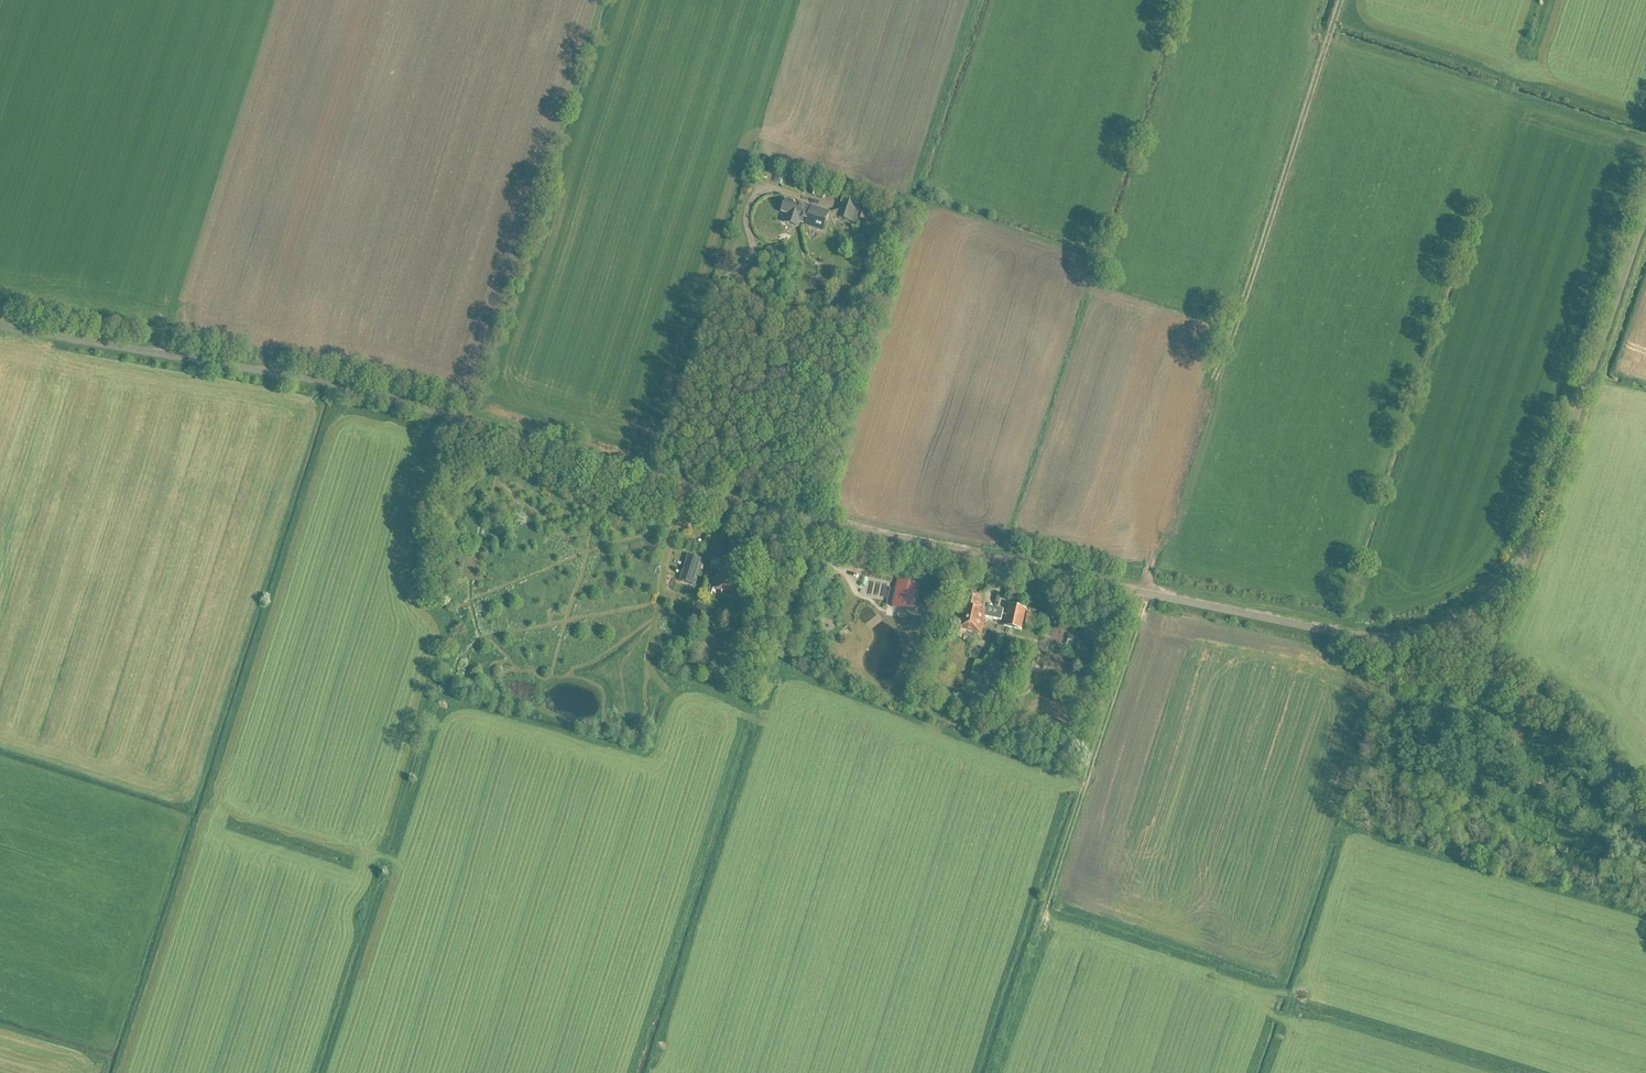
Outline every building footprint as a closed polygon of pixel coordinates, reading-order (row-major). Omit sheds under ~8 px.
[(827,192),(816,189),(813,197),(824,200),(827,192)] [(863,204),(843,198),(839,211),(829,214),(829,213),(798,202),(797,205),(786,201),(782,213),(786,215),(783,224),(799,229),(801,223),(805,225),(805,226),(823,232),(826,223),(835,226),(837,219),(856,225),(863,204)] [(747,566),(752,549),(732,543),(727,559),(723,558),(713,590),(739,599),(749,567),(747,566)] [(693,586),(701,560),(688,556),(680,581),(693,586)] [(914,613),(920,585),(897,580),(892,608),(914,613)] [(777,600),(781,587),(769,583),(765,597),(777,600)] [(980,609),(983,596),(966,592),(964,605),(962,605),(956,630),(982,636),(987,611),(980,609)] [(1021,631),(1026,610),(1009,607),(1004,628),(1021,631)] [(1040,632),(1044,617),(1028,613),(1024,628),(1040,632)]
